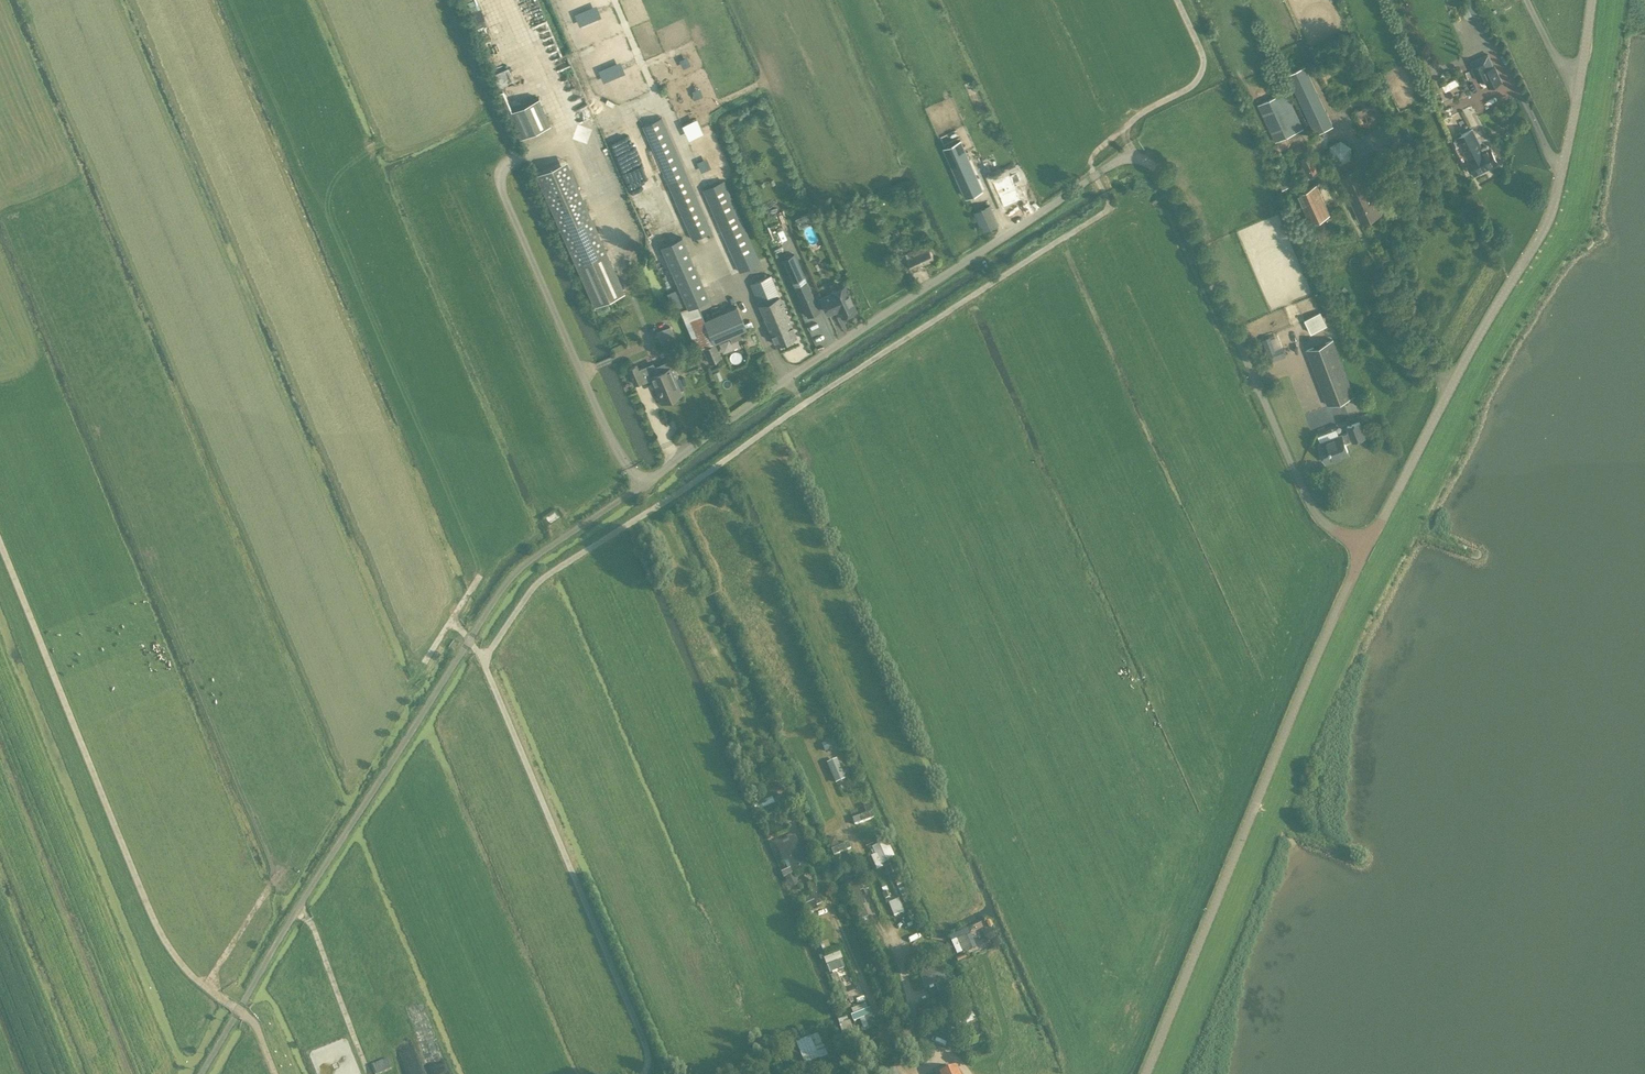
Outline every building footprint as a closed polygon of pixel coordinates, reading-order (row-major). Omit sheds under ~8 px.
[(1472,15),(1480,12),(1475,1),(1468,5),(1472,15)] [(1488,86),(1501,80),(1494,64),(1493,65),(1488,53),(1471,60),(1473,65),(1472,66),(1478,79),(1484,76),(1488,86)] [(1332,60),(1324,64),(1327,69),(1335,65),(1332,60)] [(1288,74),(1316,133),(1333,125),(1305,66),(1288,74)] [(1259,104),(1277,140),(1304,128),(1286,91),(1259,104)] [(550,123),(539,97),(508,110),(520,136),(550,123)] [(642,125),(668,182),(693,239),(712,230),(661,117),(642,125)] [(1356,138),(1368,165),(1404,148),(1392,122),(1356,138)] [(1473,170),(1475,173),(1498,162),(1490,148),(1484,151),(1472,129),(1458,137),(1461,144),(1456,147),(1469,172),(1473,170)] [(1331,144),(1330,156),(1340,163),(1351,157),(1352,145),(1342,139),(1331,144)] [(961,140),(943,148),(968,200),(986,191),(961,140)] [(1319,169),(1312,154),(1301,159),(1308,174),(1319,169)] [(536,174),(576,264),(594,305),(624,291),(566,160),(536,174)] [(1361,167),(1340,177),(1360,221),(1381,212),(1374,195),(1382,191),(1378,182),(1370,186),(1361,167)] [(1017,169),(993,180),(1004,204),(1019,197),(1012,181),(1021,177),(1017,169)] [(1279,179),(1278,180),(1282,189),(1283,188),(1300,180),(1299,178),(1296,172),(1279,179)] [(704,188),(740,270),(760,261),(724,179),(704,188)] [(1298,192),(1311,222),(1330,213),(1316,183),(1298,192)] [(904,203),(910,200),(906,191),(900,195),(904,203)] [(990,205),(976,211),(983,229),(998,223),(990,205)] [(662,246),(688,306),(708,298),(682,237),(662,246)] [(918,269),(917,266),(935,258),(928,243),(905,253),(912,268),(914,271),(918,269)] [(795,254),(783,259),(793,282),(806,277),(795,254)] [(770,275),(750,284),(776,345),(796,336),(770,275)] [(795,287),(808,315),(820,310),(807,281),(795,287)] [(842,315),(855,309),(844,285),(831,290),(832,293),(821,298),(827,311),(838,307),(842,315)] [(688,306),(681,310),(698,349),(714,342),(746,328),(737,305),(704,319),(697,303),(688,306)] [(1321,312),(1305,319),(1311,333),(1327,325),(1321,312)] [(663,341),(674,336),(670,325),(658,330),(663,341)] [(1272,336),(1265,339),(1273,360),(1287,354),(1284,345),(1277,348),(1272,336)] [(1328,404),(1354,394),(1333,339),(1307,348),(1328,404)] [(721,358),(715,342),(702,347),(709,363),(721,358)] [(638,368),(636,364),(628,368),(635,383),(643,379),(652,378),(655,385),(657,384),(664,400),(681,393),(674,377),(677,376),(670,361),(655,367),(654,366),(638,368)] [(1359,420),(1347,425),(1349,431),(1319,443),(1322,452),(1320,453),(1323,459),(1325,459),(1326,461),(1341,455),(1340,453),(1348,450),(1344,440),(1352,437),(1353,440),(1365,436),(1359,420)] [(832,742),(822,746),(825,752),(835,748),(832,742)] [(790,869),(781,873),(783,878),(792,874),(790,869)] [(793,875),(785,879),(790,889),(798,885),(793,875)] [(990,927),(982,931),(987,941),(995,937),(990,927)] [(827,942),(820,945),(823,954),(830,951),(827,942)] [(841,1018),(838,1020),(840,1025),(841,1024),(843,1023),(848,1021),(846,1016),(841,1018)] [(982,1034),(975,1037),(979,1045),(986,1042),(982,1034)] [(390,1070),(386,1060),(370,1067),(373,1073),(380,1073),(390,1070)]
